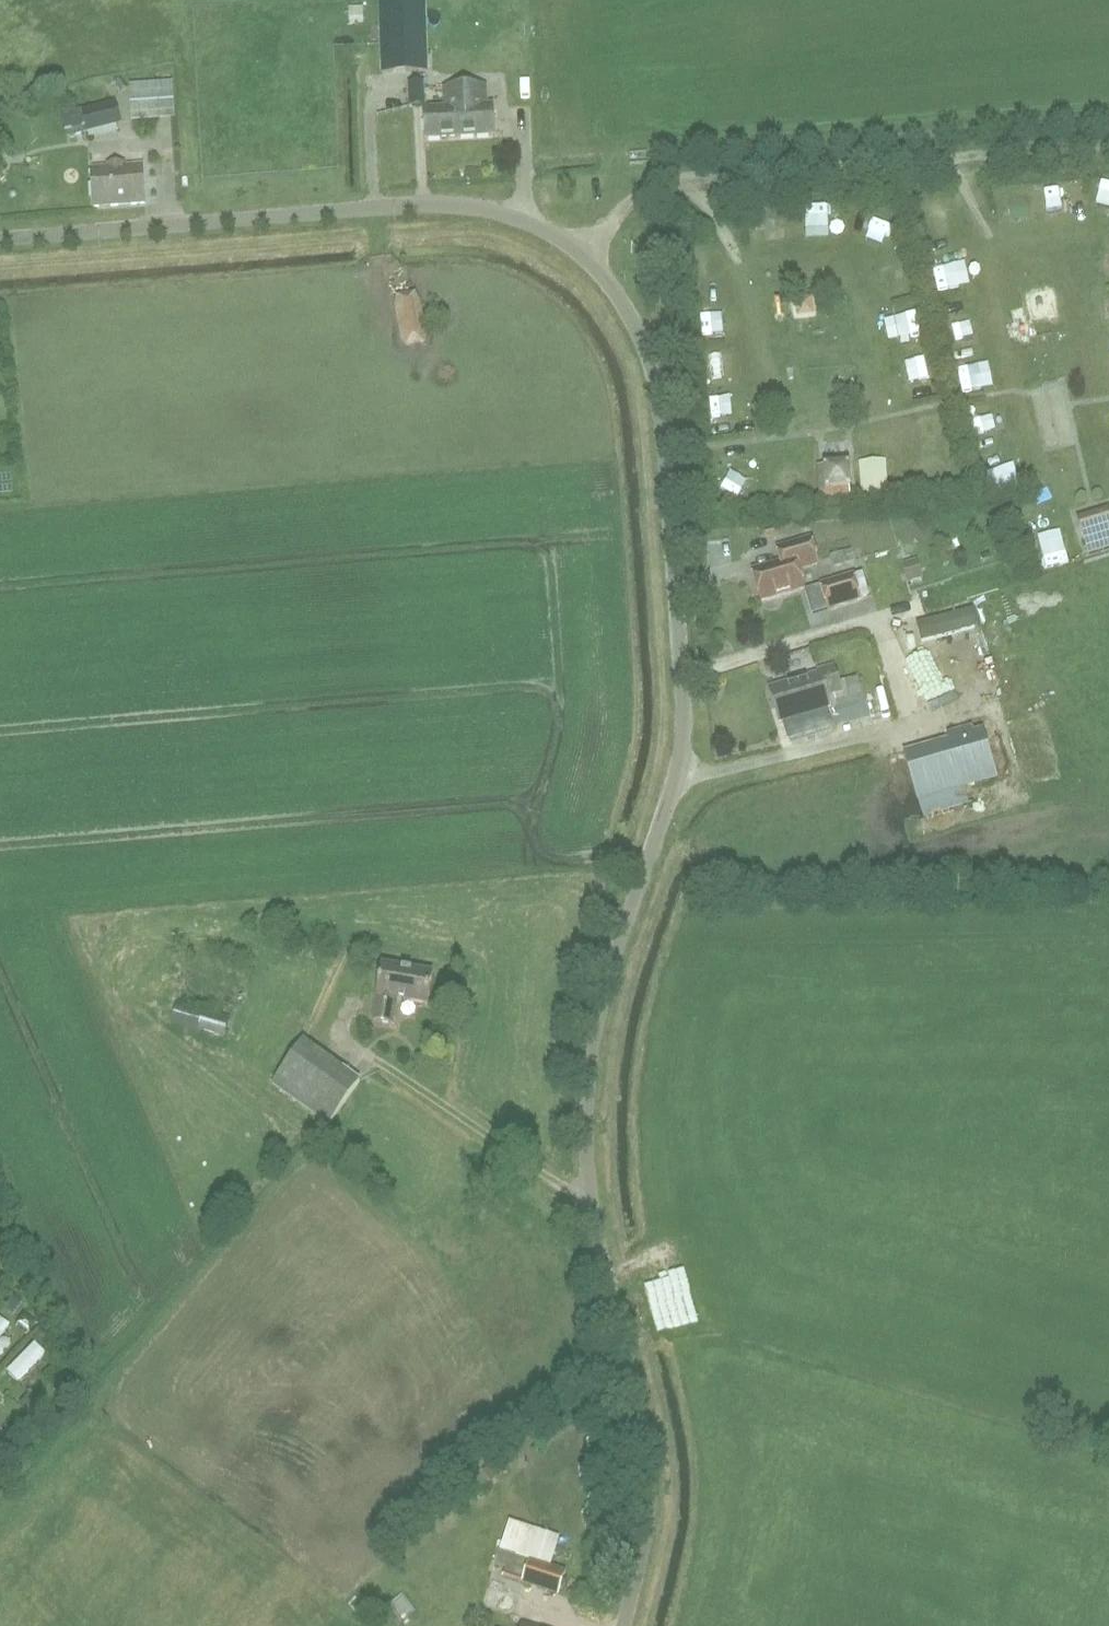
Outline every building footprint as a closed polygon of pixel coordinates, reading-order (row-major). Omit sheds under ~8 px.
[(426,72),(424,0),(380,0),(382,73),(426,72)] [(172,82),(130,85),(132,121),(175,118),(172,82)] [(409,108),(424,107),(423,83),(408,84),(409,108)] [(426,138),(494,134),(492,107),(486,108),(484,86),(445,89),(446,110),(425,111),(426,138)] [(67,138),(87,133),(116,125),(121,124),(115,103),(81,111),(61,116),(67,138)] [(94,208),(145,205),(142,165),(91,168),(94,208)] [(1053,204),(1080,200),(1078,182),(1050,186),(1053,204)] [(1009,196),(1017,214),(1029,209),(1021,191),(1009,196)] [(832,199),(805,201),(806,215),(833,213),(832,199)] [(761,238),(785,237),(783,203),(760,204),(761,238)] [(853,206),(855,240),(876,239),(874,204),(853,206)] [(830,230),(830,215),(809,215),(809,229),(830,230)] [(658,266),(666,265),(665,256),(657,257),(658,266)] [(1108,273),(1108,260),(1098,262),(1099,275),(1108,273)] [(956,288),(952,267),(934,271),(938,291),(956,288)] [(796,298),(801,320),(821,314),(816,293),(796,298)] [(415,294),(396,297),(395,308),(401,341),(406,348),(425,345),(427,336),(420,301),(415,294)] [(920,304),(891,311),(897,334),(926,327),(920,304)] [(715,311),(702,311),(704,335),(716,335),(715,311)] [(972,311),(949,314),(952,340),(975,337),(972,311)] [(984,350),(956,363),(965,382),(993,368),(984,350)] [(913,354),(917,393),(937,391),(934,352),(913,354)] [(729,362),(707,363),(708,385),(730,384),(729,362)] [(1001,443),(996,421),(974,425),(979,448),(1001,443)] [(720,486),(737,504),(758,483),(741,465),(720,486)] [(841,466),(818,468),(821,504),(843,502),(841,466)] [(887,470),(872,473),(875,495),(891,493),(887,470)] [(1080,525),(1089,555),(1108,549),(1108,516),(1080,525)] [(1040,543),(1045,570),(1067,567),(1063,539),(1040,543)] [(810,540),(778,549),(782,563),(753,572),(761,601),(803,589),(798,570),(817,565),(810,540)] [(861,603),(853,575),(820,585),(828,613),(861,603)] [(827,697),(842,693),(834,667),(818,671),(820,676),(770,689),(780,724),(830,709),(827,697)] [(857,678),(845,682),(857,724),(869,720),(857,678)] [(890,693),(878,697),(885,716),(896,712),(890,693)] [(947,734),(949,742),(904,755),(917,799),(995,776),(982,732),(973,735),(971,727),(947,734)] [(427,1004),(432,975),(382,966),(377,995),(378,995),(373,1020),(391,1024),(396,999),(427,1004)] [(224,1039),(229,1017),(179,1002),(170,1025),(198,1033),(199,1031),(224,1039)] [(329,1125),(359,1083),(302,1042),(272,1085),(329,1125)] [(685,1325),(679,1310),(658,1319),(664,1334),(685,1325)] [(0,1314),(0,1341),(14,1325),(1,1313),(0,1314)] [(34,1337),(8,1366),(23,1379),(49,1350),(34,1337)] [(498,1551),(495,1565),(505,1569),(502,1578),(522,1584),(558,1595),(565,1572),(550,1568),(500,1552),(498,1551)]
